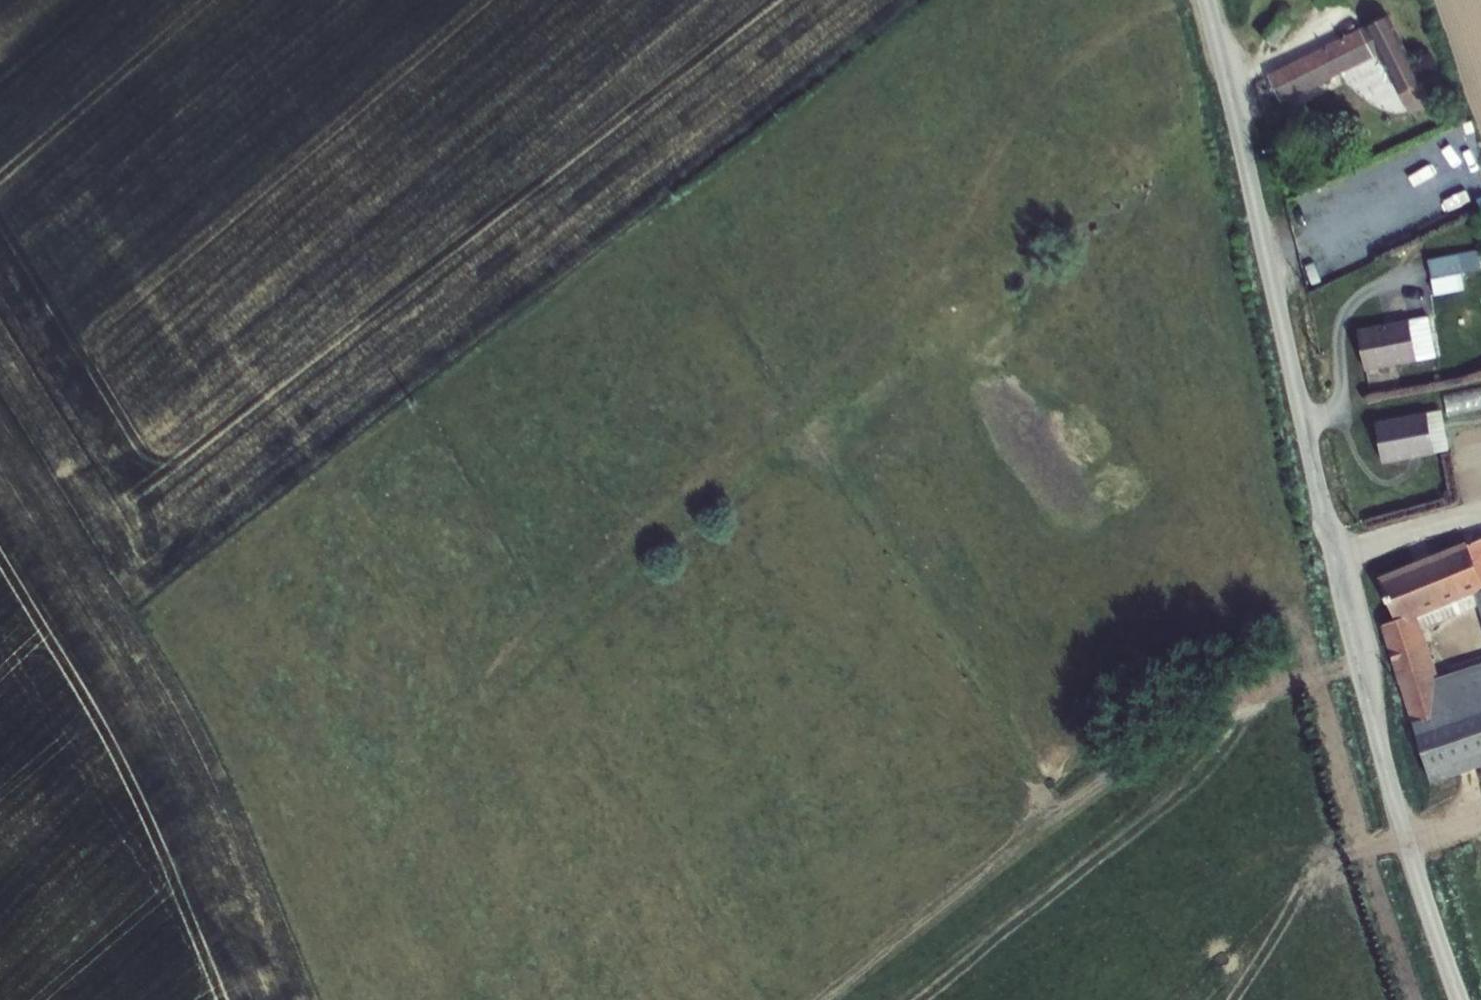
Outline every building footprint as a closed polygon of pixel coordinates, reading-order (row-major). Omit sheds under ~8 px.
[(1345,1),(1345,0),(1319,0),(1315,3),(1321,14),(1345,1)] [(1389,17),(1362,30),(1270,77),(1283,102),(1374,56),(1379,64),(1395,98),(1422,84),(1389,17)] [(1422,84),(1395,98),(1403,113),(1430,100),(1422,84)] [(1457,255),(1427,260),(1431,280),(1461,274),(1457,255)] [(1461,274),(1431,280),(1434,295),(1464,289),(1461,274)] [(1409,321),(1358,330),(1366,371),(1416,361),(1409,321)] [(1441,410),(1426,414),(1433,453),(1448,450),(1441,410)] [(1433,453),(1426,414),(1376,423),(1383,463),(1433,453)] [(1467,545),(1480,579),(1480,540),(1467,545)] [(1449,675),(1432,682),(1417,630),(1412,615),(1480,587),(1480,579),(1467,545),(1380,581),(1396,619),(1382,625),(1431,782),(1480,764),(1480,664),(1449,675)] [(1412,615),(1417,630),(1480,604),(1480,587),(1412,615)]
